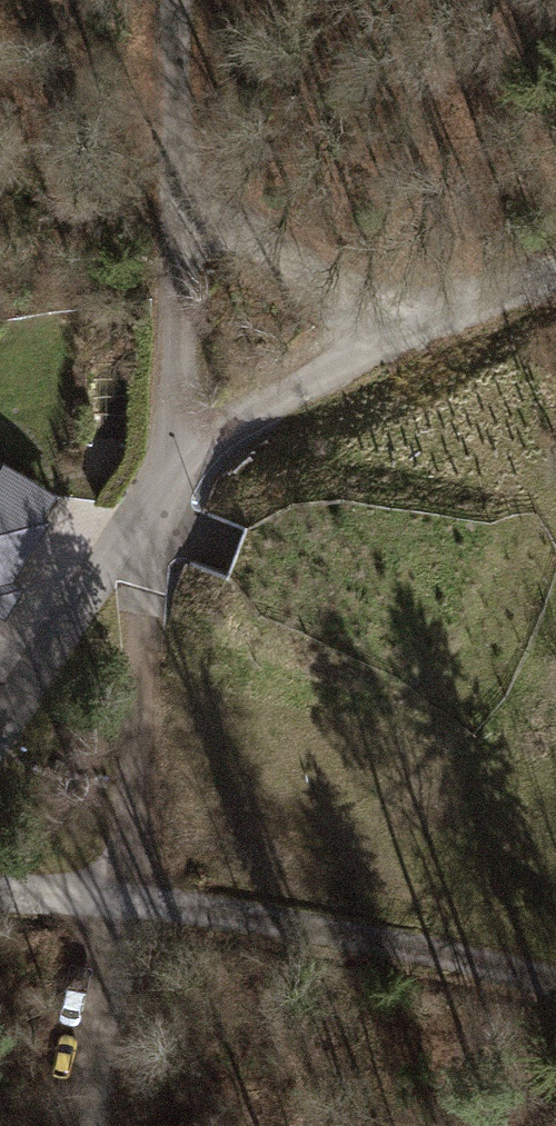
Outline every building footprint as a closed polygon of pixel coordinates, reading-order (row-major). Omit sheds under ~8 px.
[(91,504),(0,445),(0,644),(91,504)]
